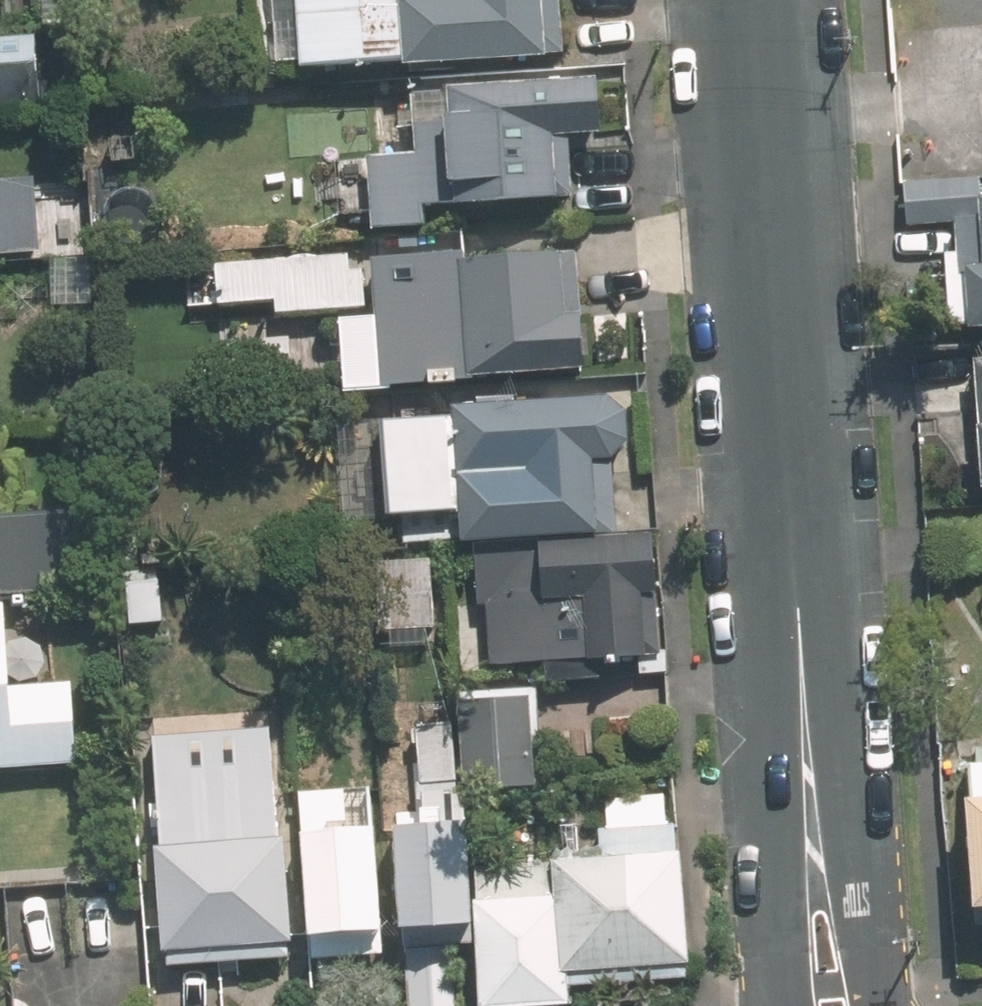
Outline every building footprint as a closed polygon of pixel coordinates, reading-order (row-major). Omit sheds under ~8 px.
[(50,14),(76,14),(76,0),(50,0),(50,14)] [(284,69),(581,56),(578,0),(281,0),(284,69)] [(0,38),(0,89),(56,85),(52,33),(0,38)] [(616,72),(405,84),(409,140),(383,142),(388,227),(432,224),(431,210),(583,202),(579,133),(620,131),(616,72)] [(63,249),(58,177),(0,181),(0,254),(63,249)] [(981,201),(981,183),(898,187),(901,232),(940,230),(946,341),(981,339),(981,201)] [(637,235),(378,249),(382,317),(352,319),(355,380),(644,364),(637,235)] [(365,254),(202,261),(204,313),(368,306),(365,254)] [(949,368),(960,499),(981,497),(981,365),(949,368)] [(636,396),(406,411),(412,503),(484,498),(486,533),(632,523),(627,446),(639,445),(636,396)] [(88,585),(85,515),(0,519),(0,589),(88,585)] [(674,649),(667,532),(489,542),(496,659),(674,649)] [(90,762),(86,680),(26,683),(22,602),(0,603),(0,767),(90,762)] [(544,683),(477,683),(477,785),(545,785),(544,683)] [(294,719),(167,722),(172,961),(299,958),(294,719)] [(482,917),(481,809),(466,809),(466,729),(429,729),(429,810),(401,810),(401,918),(482,917)] [(951,742),(952,816),(937,816),(938,922),(981,922),(981,741),(951,742)] [(394,919),(391,794),(309,796),(313,921),(394,919)] [(612,854),(575,854),(576,967),(697,966),(695,822),(612,823),(612,854)] [(573,998),(568,860),(488,863),(492,1001),(573,998)]
